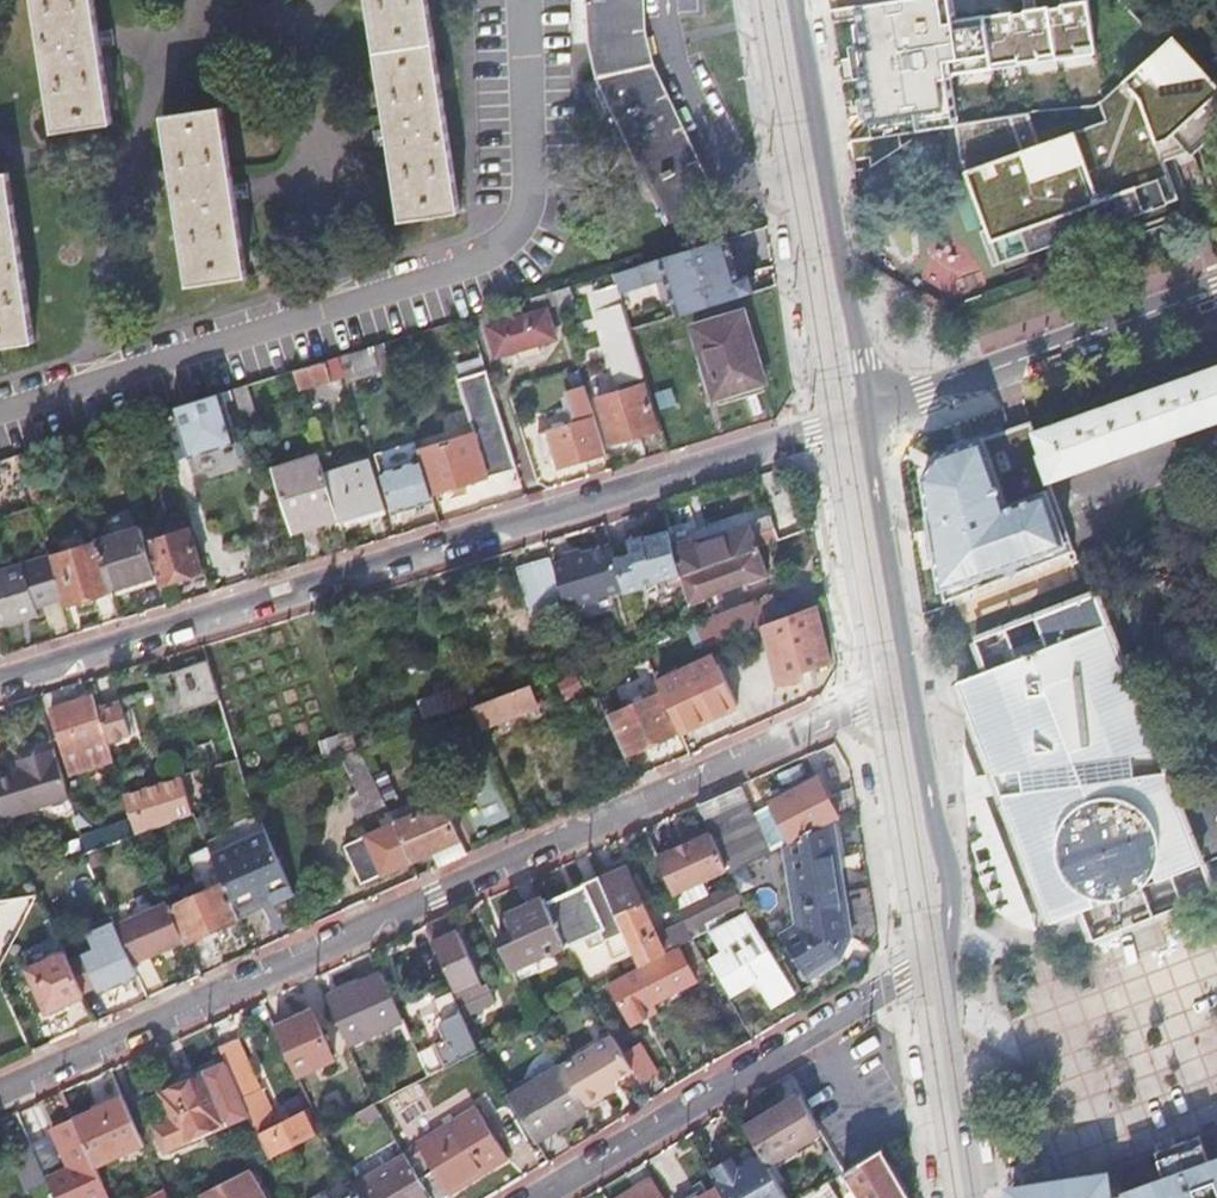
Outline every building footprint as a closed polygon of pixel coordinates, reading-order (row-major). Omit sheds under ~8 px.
[(96,0),(35,0),(55,133),(115,124),(104,56),(102,41),(100,25),(96,0)] [(429,0),(369,0),(390,135),(404,222),(462,213),(429,0)] [(591,1),(574,1),(576,44),(595,44),(601,77),(585,85),(620,162),(635,154),(667,218),(710,197),(677,124),(648,64),(642,36),(640,21),(639,0),(591,0),(591,1)] [(966,0),(915,0),(883,5),(890,49),(883,50),(897,136),(901,136),(956,127),(966,125),(959,80),(990,75),(1029,69),(1067,63),(1106,56),(1097,1),(1058,8),(1020,14),(996,17),(970,22),(966,0)] [(1173,39),(1163,48),(1131,77),(1102,104),(1108,122),(1042,146),(1034,124),(1031,115),(1009,118),(966,125),(956,127),(962,164),(964,164),(988,231),(982,233),(995,269),(1010,264),(1009,262),(1013,258),(1172,202),(1177,202),(1178,204),(1181,203),(1168,164),(1189,154),(1193,158),(1195,156),(1194,154),(1196,150),(1216,131),(1216,87),(1173,39)] [(233,178),(223,108),(164,117),(190,287),(249,279),(237,202),(235,189),(233,178)] [(903,148),(901,136),(897,136),(851,144),(854,164),(870,161),(872,170),(913,143),(912,142),(903,148)] [(9,174),(0,175),(0,349),(36,344),(9,174)] [(747,298),(731,240),(661,261),(678,319),(747,298)] [(570,289),(558,293),(565,315),(577,312),(570,289)] [(631,333),(623,309),(600,316),(622,385),(645,378),(631,333)] [(498,356),(555,341),(547,313),(490,329),(498,356)] [(767,386),(744,316),(693,331),(715,403),(767,386)] [(354,355),(340,359),(342,367),(346,378),(347,382),(376,373),(388,370),(393,368),(386,345),(354,355)] [(340,359),(294,373),(300,392),(332,382),(328,371),(342,367),(340,359)] [(328,371),(332,382),(346,378),(342,367),(328,371)] [(1050,481),(1216,421),(1216,367),(1035,432),(1043,454),(1040,455),(1050,481)] [(294,373),(279,378),(284,399),(269,404),(279,435),(287,433),(285,424),(308,417),(300,392),(294,373)] [(517,471),(488,374),(459,383),(476,437),(419,454),(422,463),(432,497),(489,479),(517,471)] [(248,387),(257,417),(261,431),(268,429),(255,385),(248,387)] [(248,387),(235,390),(245,421),(257,417),(248,387)] [(658,434),(644,388),(598,401),(612,447),(658,434)] [(607,455),(587,390),(568,396),(577,427),(538,438),(545,463),(558,460),(560,469),(607,455)] [(223,394),(174,409),(190,460),(238,446),(223,394)] [(1008,424),(984,432),(935,450),(927,463),(918,480),(925,519),(927,529),(930,543),(939,596),(942,610),(1078,559),(1073,546),(1050,481),(1040,455),(1027,418),(1017,421),(1008,424)] [(419,454),(416,445),(376,457),(381,475),(394,516),(434,505),(432,497),(422,463),(419,454)] [(320,457),(273,471),(292,533),(339,521),(326,477),(320,457)] [(326,477),(339,521),(384,507),(371,463),(326,477)] [(1174,480),(1107,504),(1119,537),(1186,512),(1174,480)] [(683,578),(683,579),(780,544),(773,521),(750,528),(751,531),(693,549),(692,543),(675,548),(683,578)] [(141,526),(95,540),(97,546),(109,588),(155,574),(146,545),(141,526)] [(189,532),(146,545),(155,574),(158,585),(202,572),(189,532)] [(675,548),(670,532),(645,540),(644,538),(630,542),(633,555),(616,561),(625,591),(627,597),(646,591),(645,589),(683,578),(675,548)] [(109,588),(97,546),(51,560),(62,596),(62,597),(65,607),(111,594),(109,588)] [(580,604),(625,591),(616,561),(612,548),(568,562),(580,604)] [(758,554),(683,579),(692,608),(704,604),(703,602),(747,586),(748,588),(767,581),(758,554)] [(0,571),(0,629),(42,617),(37,603),(62,596),(51,560),(50,556),(0,571)] [(554,566),(567,608),(580,604),(568,562),(554,566)] [(1104,590),(1097,593),(1157,750),(1164,771),(1165,772),(1173,769),(1104,590)] [(1000,795),(1044,909),(1049,924),(1053,923),(1094,906),(1091,898),(1092,897),(1100,899),(1109,899),(1111,914),(1120,913),(1118,898),(1124,896),(1133,892),(1140,887),(1142,885),(1147,880),(1152,872),(1155,879),(1170,874),(1164,859),(1191,848),(1163,774),(1165,772),(1164,771),(1157,750),(1097,593),(1035,617),(1043,638),(1044,639),(1047,647),(1017,659),(1009,662),(1008,662),(957,682),(992,775),(979,776),(966,742),(967,783),(970,817),(975,849),(983,881),(997,910),(1008,917),(1020,925),(1037,929),(1031,912),(987,796),(1000,795)] [(765,627),(784,619),(778,602),(759,609),(757,606),(698,628),(706,649),(765,627)] [(816,610),(765,627),(770,646),(781,689),(804,683),(802,675),(831,667),(816,610)] [(1015,650),(1015,649),(1007,629),(976,641),(984,662),(1005,654),(1015,650)] [(1043,638),(1015,649),(1015,650),(1005,654),(1008,662),(1009,662),(1017,659),(1047,647),(1044,639),(1043,638)] [(187,664),(189,671),(198,668),(196,661),(187,664)] [(220,698),(210,664),(198,668),(189,671),(163,679),(169,699),(180,696),(186,713),(222,703),(220,698)] [(614,693),(604,671),(591,677),(600,699),(614,693)] [(588,697),(582,680),(564,687),(571,704),(588,697)] [(536,704),(529,687),(527,688),(474,708),(484,731),(544,708),(542,703),(536,704)] [(467,708),(460,690),(444,695),(450,714),(467,708)] [(692,694),(670,709),(681,734),(681,735),(705,722),(692,694)] [(670,709),(664,696),(608,720),(625,758),(681,734),(670,709)] [(80,755),(110,746),(110,745),(100,711),(96,699),(53,712),(64,751),(78,747),(80,755)] [(122,704),(100,711),(110,745),(133,738),(122,704)] [(220,764),(215,745),(199,749),(205,768),(220,764)] [(0,778),(0,804),(5,820),(71,799),(56,751),(33,758),(36,767),(23,771),(0,778)] [(387,808),(362,751),(344,758),(361,798),(351,802),(359,820),(387,808)] [(21,762),(23,771),(36,767),(33,758),(21,762)] [(127,798),(138,835),(193,815),(182,779),(127,798)] [(792,845),(831,825),(811,785),(772,804),(792,845)] [(729,871),(731,876),(772,855),(742,787),(700,806),(713,836),(729,871)] [(395,826),(412,864),(462,842),(441,793),(423,800),(428,811),(395,826)] [(395,826),(391,818),(379,823),(382,832),(344,848),(361,885),(412,864),(395,826)] [(88,854),(133,837),(128,821),(83,838),(88,854)] [(792,845),(784,849),(791,898),(797,924),(782,933),(810,983),(845,965),(857,939),(838,821),(831,825),(792,845)] [(273,905),(295,895),(268,836),(214,860),(237,911),(270,896),(273,905)] [(680,851),(659,860),(675,896),(729,871),(713,836),(691,846),(680,851)] [(678,847),(680,851),(691,846),(689,842),(678,847)] [(185,941),(186,945),(204,937),(218,930),(241,920),(237,911),(214,860),(208,848),(193,855),(205,881),(186,890),(190,898),(170,908),(185,941)] [(689,929),(688,926),(658,938),(628,869),(618,873),(603,879),(614,908),(641,969),(665,956),(679,949),(695,941),(691,932),(689,929)] [(635,972),(641,969),(614,908),(602,881),(548,905),(566,946),(584,938),(588,949),(606,941),(623,978),(635,972)] [(744,905),(736,886),(683,913),(688,926),(689,929),(691,932),(744,905)] [(512,970),(566,946),(548,905),(546,900),(507,917),(517,937),(501,944),(512,970)] [(169,905),(117,928),(133,965),(185,941),(170,908),(169,905)] [(777,1004),(795,993),(748,914),(712,932),(725,955),(710,963),(731,997),(762,980),(777,1004)] [(482,985),(452,918),(428,928),(463,1006),(482,997),(487,1007),(497,1002),(488,983),(482,985)] [(98,988),(100,995),(139,978),(133,965),(117,928),(115,924),(89,935),(94,949),(82,954),(83,955),(98,988)] [(218,930),(204,937),(206,943),(221,937),(218,930)] [(623,978),(610,985),(633,1028),(659,1014),(655,1006),(696,983),(679,949),(665,956),(641,969),(635,972),(623,978)] [(69,961),(66,954),(29,970),(48,1012),(85,996),(84,994),(69,961)] [(83,955),(69,961),(84,994),(98,988),(83,955)] [(329,1000),(350,1046),(405,1022),(384,976),(329,1000)] [(2,989),(0,990),(0,1032),(21,1029),(2,989)] [(432,1078),(479,1053),(457,1005),(452,994),(433,1002),(440,1018),(435,1027),(442,1042),(420,1054),(423,1061),(432,1078)] [(276,1029),(298,1077),(336,1060),(314,1013),(276,1029)] [(633,1072),(623,1056),(613,1039),(563,1068),(585,1108),(603,1097),(605,1097),(601,1091),(616,1082),(633,1072)] [(221,1049),(237,1084),(250,1078),(255,1076),(239,1041),(221,1049)] [(633,1072),(642,1088),(658,1079),(639,1048),(623,1056),(633,1072)] [(389,1099),(432,1078),(423,1061),(380,1083),(389,1099)] [(585,1108),(563,1068),(511,1098),(537,1142),(588,1113),(585,1108)] [(202,1076),(163,1092),(174,1117),(157,1125),(168,1150),(224,1126),(202,1076)] [(237,1084),(244,1099),(257,1093),(250,1078),(237,1084)] [(619,1088),(616,1082),(601,1091),(605,1097),(619,1088)] [(174,1117),(163,1092),(146,1100),(157,1125),(174,1117)] [(272,1159),(320,1135),(309,1111),(301,1115),(288,1122),(274,1129),(257,1093),(244,1099),(271,1160),(272,1159)] [(588,1113),(607,1103),(603,1097),(585,1108),(588,1113)] [(95,1165),(145,1143),(125,1099),(75,1120),(93,1160),(95,1165)] [(767,1166),(821,1133),(817,1125),(801,1099),(746,1131),(761,1156),(767,1166)] [(507,1161),(477,1110),(418,1144),(433,1170),(420,1178),(432,1197),(445,1197),(507,1161)] [(109,1196),(95,1165),(93,1160),(75,1120),(74,1119),(53,1129),(71,1170),(47,1181),(55,1197),(104,1197),(109,1196)] [(1106,1188),(1104,1178),(1011,1193),(1012,1197),(1216,1197),(1216,1131),(1117,1168),(1119,1174),(1122,1182),(1106,1188)] [(844,1146),(832,1153),(845,1174),(846,1174),(846,1175),(857,1168),(844,1146)] [(846,1175),(848,1177),(845,1179),(848,1183),(850,1181),(857,1193),(849,1197),(850,1197),(906,1197),(880,1153),(857,1168),(846,1175)] [(767,1166),(761,1156),(742,1167),(737,1160),(711,1175),(719,1189),(725,1197),(786,1197),(767,1166)] [(362,1197),(432,1197),(420,1178),(409,1158),(356,1189),(359,1193),(362,1197)] [(250,1170),(244,1173),(224,1184),(232,1197),(266,1197),(250,1170)] [(626,1197),(663,1197),(654,1182),(626,1197)] [(224,1184),(203,1195),(204,1197),(232,1197),(224,1184)] [(830,1185),(809,1197),(838,1197),(830,1185)] [(719,1189),(705,1197),(725,1197),(719,1189)]
